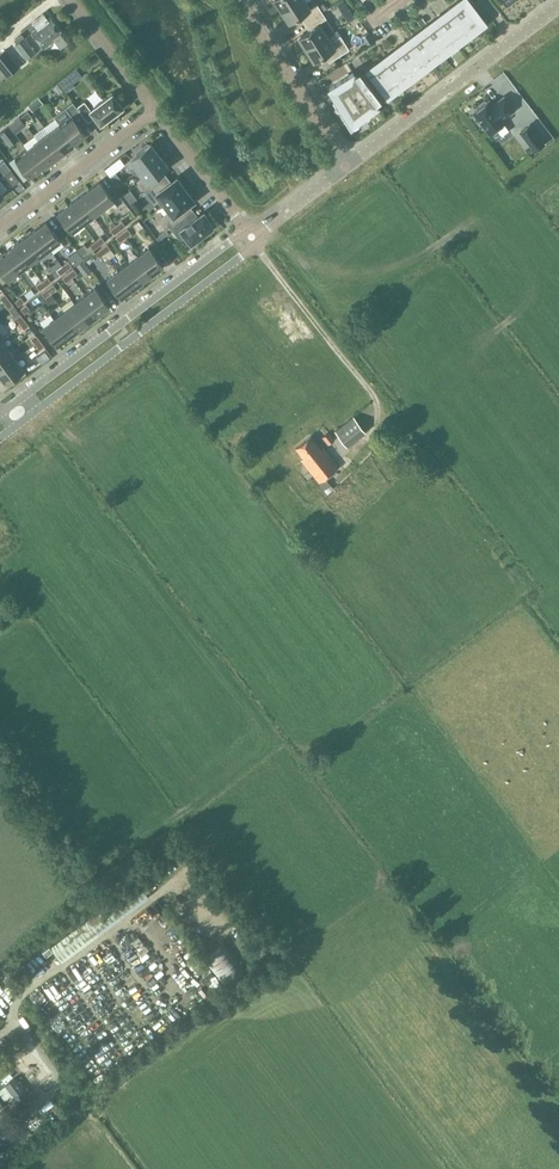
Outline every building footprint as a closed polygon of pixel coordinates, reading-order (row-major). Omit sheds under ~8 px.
[(281,11),(298,0),(275,0),(281,11)] [(281,11),(289,22),(303,14),(307,21),(322,12),(319,6),(317,4),(315,5),(312,0),(311,0),(306,3),(305,0),(298,0),(281,11)] [(457,3),(450,8),(453,11),(468,30),(470,34),(485,23),(472,6),(475,4),(472,0),(461,0),(457,3)] [(319,6),(322,12),(327,9),(323,3),(319,6)] [(453,11),(445,18),(442,14),(437,18),(439,22),(454,41),(457,44),(465,38),(462,34),(468,30),(453,11)] [(312,29),(299,37),(306,49),(327,36),(335,31),(327,20),(322,12),(307,21),(312,29)] [(61,35),(63,34),(51,18),(48,20),(43,14),(33,22),(37,28),(32,32),(44,48),(54,41),(60,47),(66,42),(61,35)] [(428,25),(427,25),(423,29),(426,32),(440,51),(443,55),(451,48),(449,45),(454,41),(439,22),(431,28),(428,25)] [(415,35),(413,36),(409,39),(412,42),(426,62),(429,65),(438,59),(435,55),(440,51),(426,32),(417,38),(415,35)] [(368,45),(374,41),(369,34),(363,37),(368,45)] [(327,36),(306,49),(314,61),(327,53),(332,60),(336,58),(346,52),(349,50),(341,36),(331,42),(327,36)] [(15,44),(26,59),(35,52),(24,37),(15,44)] [(401,45),(398,48),(395,49),(398,53),(413,72),(415,76),(424,69),(421,65),(426,62),(412,42),(403,49),(401,45)] [(5,50),(0,54),(0,68),(6,76),(19,67),(5,50)] [(398,53),(393,57),(390,59),(387,56),(383,59),(403,85),(410,79),(408,76),(413,72),(398,53)] [(383,59),(376,64),(368,70),(388,96),(403,85),(383,59)] [(76,68),(58,82),(66,92),(74,86),(73,83),(82,76),(76,68)] [(342,108),(372,87),(359,70),(354,74),(353,73),(330,88),(342,108)] [(372,87),(342,108),(339,110),(351,130),(361,122),(358,119),(377,104),(376,103),(381,99),(372,87)] [(84,102),(78,107),(89,121),(94,117),(100,124),(123,107),(112,93),(90,110),(84,102)] [(480,108),(473,113),(489,134),(505,122),(503,119),(514,111),(504,97),(496,103),(498,105),(494,108),(489,101),(487,103),(486,101),(484,101),(480,104),(480,107),(480,108)] [(42,104),(38,98),(29,105),(33,111),(42,104)] [(70,117),(60,124),(75,145),(76,145),(75,143),(86,135),(75,121),(83,115),(73,102),(64,109),(70,117)] [(28,112),(20,118),(25,124),(33,118),(28,112)] [(19,117),(9,125),(14,131),(24,123),(19,117)] [(519,131),(534,152),(545,144),(530,123),(519,131)] [(60,124),(49,133),(64,152),(74,144),(75,145),(60,124)] [(19,138),(18,137),(10,126),(1,132),(11,145),(19,138)] [(49,133),(38,141),(52,160),(64,152),(49,133)] [(38,141),(27,149),(43,169),(42,168),(52,160),(38,141)] [(133,166),(138,172),(139,171),(159,155),(151,143),(149,145),(148,143),(142,147),(143,149),(124,163),(128,169),(133,166)] [(27,149),(16,157),(30,177),(41,169),(42,170),(43,169),(27,149)] [(159,155),(139,171),(143,176),(137,181),(145,192),(159,182),(155,176),(168,166),(159,155)] [(5,174),(11,169),(4,161),(0,165),(0,167),(5,174)] [(11,169),(5,174),(13,185),(19,181),(11,169)] [(123,182),(116,172),(110,177),(118,187),(123,182)] [(159,200),(164,206),(185,189),(177,178),(164,187),(159,182),(145,192),(154,204),(159,200)] [(89,189),(103,208),(114,199),(100,181),(89,189)] [(79,197),(93,215),(103,208),(89,189),(79,197)] [(170,228),(171,227),(185,216),(181,210),(194,200),(185,189),(164,206),(168,212),(161,217),(170,228)] [(79,197),(69,205),(82,223),(93,215),(79,197)] [(143,207),(137,199),(130,204),(137,212),(143,207)] [(58,213),(72,231),(82,223),(69,205),(58,213)] [(185,216),(171,227),(180,239),(185,236),(191,243),(195,241),(196,242),(202,238),(201,236),(212,227),(207,222),(209,220),(203,213),(192,222),(191,221),(190,222),(185,216)] [(288,222),(293,229),(305,220),(300,213),(288,222)] [(116,225),(119,230),(125,225),(122,221),(116,225)] [(35,230),(49,248),(60,240),(46,222),(35,230)] [(116,225),(110,229),(114,234),(119,230),(116,225)] [(128,229),(122,233),(125,237),(131,233),(128,229)] [(35,230),(25,237),(39,256),(49,248),(35,230)] [(122,233),(116,237),(120,241),(125,237),(122,233)] [(101,236),(95,241),(99,245),(104,241),(101,236)] [(25,237),(15,245),(29,263),(39,256),(25,237)] [(95,241),(90,245),(93,249),(99,245),(95,241)] [(107,244),(101,248),(105,253),(110,249),(107,244)] [(5,253),(18,271),(29,263),(15,245),(5,253)] [(149,247),(139,255),(153,273),(163,265),(149,247)] [(101,248),(96,253),(99,257),(105,253),(101,248)] [(8,279),(18,271),(5,253),(0,256),(0,269),(8,279)] [(79,255),(73,260),(76,264),(82,260),(79,255)] [(139,255),(129,263),(143,281),(153,273),(139,255)] [(68,261),(62,265),(66,270),(71,266),(68,261)] [(118,270),(132,288),(143,281),(129,263),(118,270)] [(62,265),(57,269),(60,274),(66,270),(62,265)] [(68,273),(71,278),(77,274),(73,269),(68,273)] [(118,270),(107,279),(121,297),(132,288),(118,270)] [(68,273),(63,277),(66,282),(71,278),(68,273)] [(47,277),(42,281),(45,286),(51,281),(47,277)] [(45,286),(42,281),(36,285),(39,290),(45,286)] [(48,289),(51,293),(56,289),(53,285),(48,289)] [(96,287),(85,295),(99,313),(109,306),(96,287)] [(34,294),(30,288),(24,293),(28,299),(34,294)] [(48,289),(42,293),(45,297),(51,293),(48,289)] [(5,294),(0,297),(4,303),(9,299),(5,294)] [(85,295),(75,303),(89,321),(99,313),(85,295)] [(20,297),(15,301),(19,305),(24,302),(20,297)] [(14,305),(9,299),(4,303),(9,309),(14,305)] [(75,303),(65,311),(79,329),(89,321),(75,303)] [(26,305),(21,309),(25,313),(29,309),(26,305)] [(65,311),(54,318),(68,336),(79,329),(65,311)] [(16,318),(20,324),(25,320),(20,314),(16,318)] [(54,318),(43,327),(57,345),(68,336),(54,318)] [(25,320),(20,324),(24,330),(29,326),(25,320)] [(36,335),(31,338),(35,344),(40,340),(36,335)] [(44,346),(40,340),(35,344),(40,350),(44,346)] [(15,359),(8,349),(0,354),(0,370),(15,359)] [(300,350),(286,361),(291,367),(295,364),(305,357),(300,350)] [(305,357),(295,364),(303,375),(322,360),(314,350),(305,357)] [(49,357),(44,351),(36,357),(41,363),(49,357)] [(5,383),(24,370),(15,359),(0,370),(0,376),(5,383)] [(330,370),(311,385),(319,395),(338,380),(330,370)] [(139,389),(129,397),(143,416),(153,408),(139,389)] [(346,391),(327,405),(335,415),(354,401),(346,391)] [(284,396),(280,399),(285,405),(288,402),(284,396)] [(129,397),(118,405),(132,424),(143,416),(129,397)] [(118,405),(108,413),(122,432),(132,424),(118,405)] [(292,407),(288,410),(293,415),(296,412),(292,407)] [(108,413),(98,421),(112,440),(122,432),(108,413)] [(352,413),(334,428),(347,444),(365,429),(352,413)] [(300,417),(296,420),(300,425),(304,423),(300,417)] [(98,421),(87,429),(101,447),(112,440),(98,421)] [(156,422),(150,426),(153,430),(159,426),(156,422)] [(150,426),(144,430),(147,434),(153,430),(150,426)] [(309,428),(305,431),(309,437),(313,434),(309,428)] [(87,429),(77,437),(91,455),(101,447),(87,429)] [(326,447),(334,439),(326,430),(318,438),(326,447)] [(135,437),(129,442),(132,446),(138,441),(135,437)] [(129,442),(124,446),(127,450),(132,446),(129,442)] [(68,443),(57,451),(71,470),(82,462),(68,443)] [(57,451),(47,459),(61,478),(71,470),(57,451)] [(115,453),(109,457),(112,461),(117,457),(115,453)] [(109,457),(103,461),(106,465),(112,461),(109,457)] [(47,459),(37,467),(51,486),(61,478),(47,459)] [(37,467),(26,475),(40,493),(51,486),(37,467)] [(26,475),(16,482),(30,501),(40,493),(26,475)] [(84,476),(79,480),(82,484),(87,479),(84,476)] [(203,478),(197,482),(200,486),(206,482),(203,478)] [(79,480),(73,484),(76,488),(82,484),(79,480)] [(16,482),(5,490),(19,509),(30,501),(16,482)] [(197,482),(191,487),(194,491),(200,486),(197,482)] [(327,499),(335,505),(347,492),(340,485),(327,499)] [(218,488),(208,496),(222,514),(232,506),(218,488)] [(367,490),(358,495),(362,501),(371,496),(367,490)] [(64,491),(58,495),(61,499),(67,495),(64,491)] [(182,494),(176,498),(179,502),(185,497),(182,494)] [(58,495),(52,500),(55,504),(61,499),(58,495)] [(208,496),(197,504),(212,522),(222,514),(208,496)] [(176,498),(171,502),(174,506),(179,502),(176,498)] [(109,499),(98,507),(113,526),(123,518),(121,515),(118,511),(115,507),(109,499)] [(121,503),(115,507),(118,511),(124,507),(121,503)] [(197,504),(187,512),(201,530),(212,522),(197,504)] [(43,507),(38,511),(40,515),(46,511),(43,507)] [(98,507),(88,515),(102,534),(113,526),(98,507)] [(124,507),(118,511),(121,515),(127,511),(124,507)] [(162,509),(156,514),(159,518),(165,513),(162,509)] [(321,510),(311,515),(318,529),(328,524),(321,510)] [(38,511),(32,515),(35,519),(40,515),(38,511)] [(127,511),(121,515),(123,518),(124,519),(130,514),(127,511)] [(187,512),(177,520),(191,538),(201,530),(187,512)] [(130,514),(124,519),(127,522),(133,518),(130,514)] [(156,514),(150,518),(153,522),(159,518),(156,514)] [(88,515),(78,523),(92,542),(102,534),(88,515)] [(133,518),(127,522),(130,526),(135,522),(133,518)] [(177,520),(166,527),(181,546),(191,538),(177,520)] [(135,522),(130,526),(133,530),(138,526),(135,522)] [(78,523),(67,531),(82,550),(92,542),(78,523)] [(166,527),(156,536),(170,554),(181,546),(166,527)] [(140,528),(135,533),(138,536),(143,532),(140,528)] [(67,531),(57,539),(72,557),(82,550),(67,531)] [(143,532),(138,536),(140,540),(146,536),(143,532)] [(146,536),(140,540),(143,544),(149,539),(146,536)] [(57,539),(47,547),(61,566),(72,557),(57,539)] [(149,539),(143,544),(144,545),(146,548),(152,543),(149,539)] [(152,543),(146,548),(149,551),(155,547),(152,543)] [(144,545),(134,553),(148,571),(158,563),(152,555),(149,551),(146,548),(144,545)] [(155,547),(149,551),(152,555),(158,551),(155,547)] [(134,553),(123,561),(138,579),(148,571),(134,553)] [(123,561),(113,569),(127,587),(138,579),(123,561)] [(113,569),(103,577),(117,595),(127,587),(113,569)] [(103,577),(92,585),(107,603),(117,595),(103,577)] [(92,585),(82,593),(96,611),(107,603),(92,585)] [(223,942),(203,958),(225,987),(246,971),(223,942)] [(168,965),(177,958),(171,950),(162,956),(168,965)] [(111,953),(104,958),(108,964),(115,959),(111,953)] [(51,1076),(28,1045),(16,1054),(21,1061),(15,1066),(27,1082),(34,1077),(39,1084),(51,1076)] [(11,1074),(2,1081),(18,1102),(27,1095),(11,1074)]
